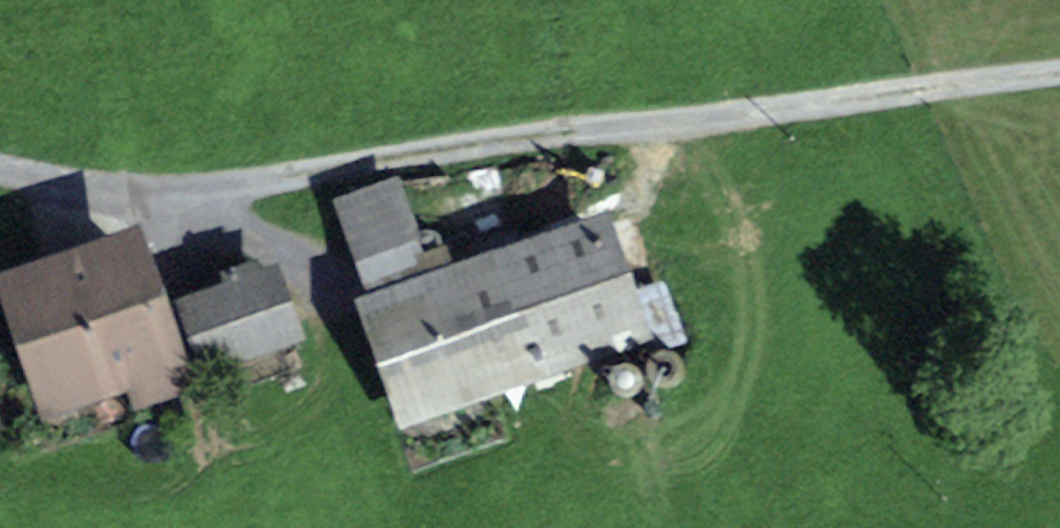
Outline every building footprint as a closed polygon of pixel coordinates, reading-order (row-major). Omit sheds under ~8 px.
[(600,239),(381,316),(416,414),(483,389),(479,379),(630,325),(600,239)] [(23,292),(57,391),(134,364),(145,395),(172,385),(126,256),(23,292)] [(189,306),(209,364),(286,336),(266,279),(253,284),(247,268),(229,275),(234,291),(189,306)]
